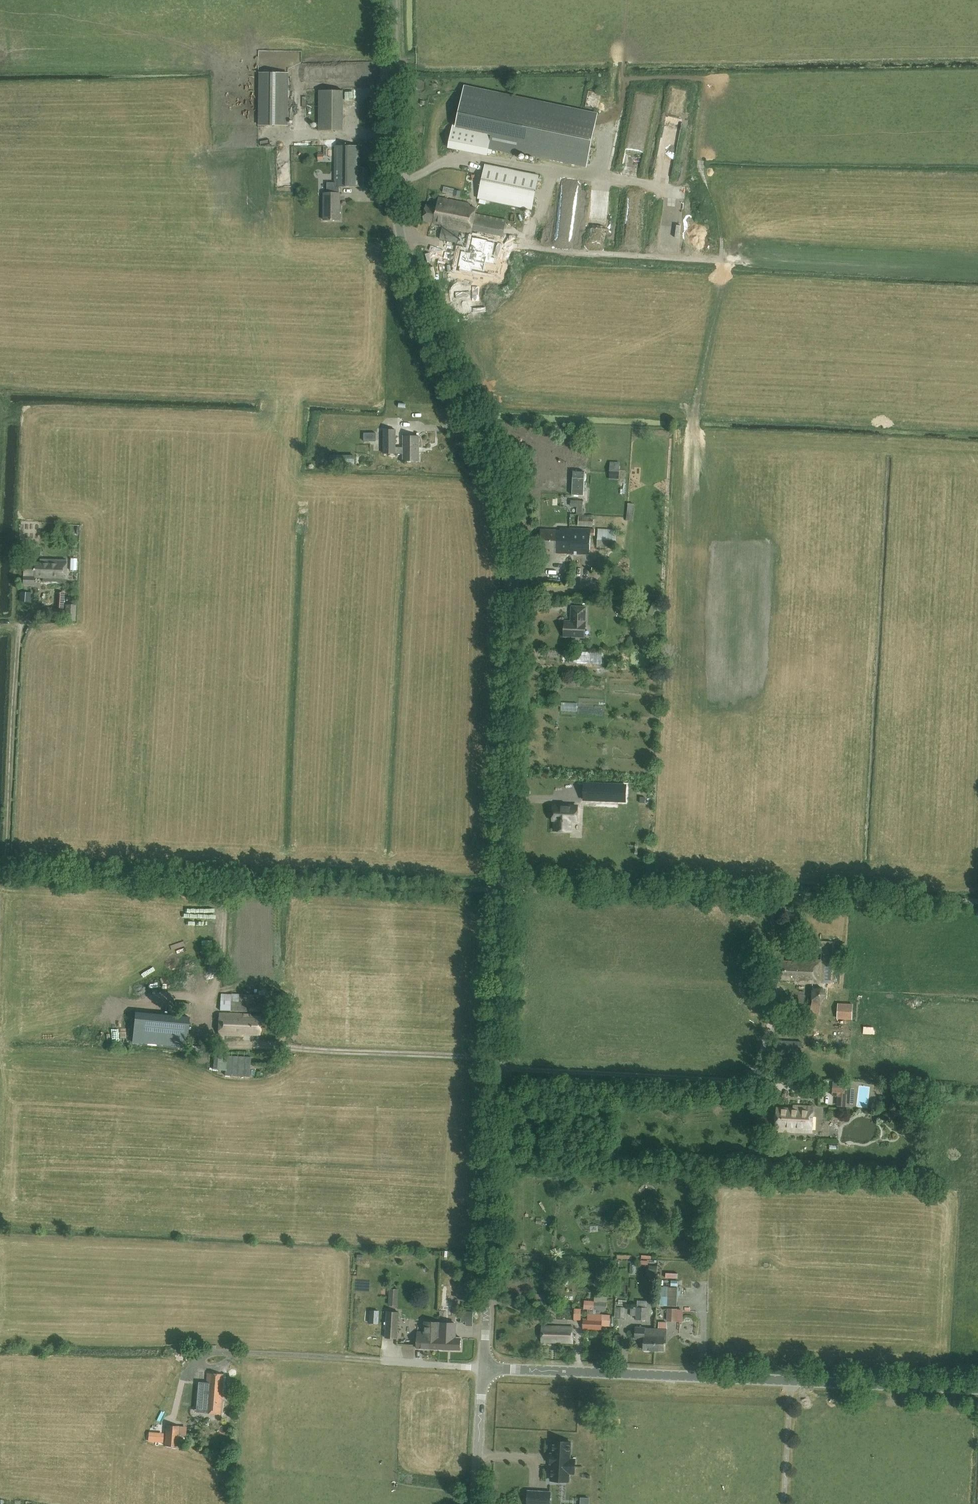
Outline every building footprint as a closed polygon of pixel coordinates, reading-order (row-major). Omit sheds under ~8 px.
[(259,72),(259,124),(287,125),(288,73),(259,72)] [(492,130),(492,132),(488,148),(489,148),(515,153),(516,150),(587,165),(597,115),(464,87),(457,122),(492,130)] [(319,90),(319,97),(307,97),(307,106),(319,106),(318,130),(343,130),(343,90),(319,90)] [(488,148),(492,132),(453,124),(448,147),(487,155),(489,148),(488,148)] [(660,150),(674,152),(678,135),(663,132),(660,150)] [(317,140),(317,159),(333,159),(333,140),(317,140)] [(360,146),(335,146),(336,182),(327,182),(327,193),(324,193),(324,220),(340,220),(340,193),(340,187),(368,187),(368,167),(360,167),(360,146)] [(682,152),(675,151),(674,165),(681,166),(682,152)] [(485,164),(478,198),(532,209),(539,176),(485,164)] [(443,227),(440,239),(457,242),(459,230),(467,232),(466,233),(502,240),(506,220),(475,214),(476,208),(470,206),(470,204),(439,198),(437,207),(426,205),(423,220),(440,224),(440,226),(443,227)] [(459,269),(472,272),(473,269),(485,271),(486,262),(494,264),(496,258),(492,257),(495,243),(487,241),(487,240),(473,237),(469,252),(462,250),(458,266),(460,266),(459,269)] [(404,453),(404,460),(419,460),(419,436),(404,436),(404,448),(396,448),(396,430),(384,430),(384,453),(396,453),(404,453)] [(582,514),(582,507),(582,500),(556,500),(556,506),(577,507),(577,514),(582,514)] [(578,525),(593,526),(593,515),(579,515),(578,525)] [(569,553),(570,528),(560,528),(560,530),(541,530),(540,549),(554,550),(554,553),(569,553)] [(591,529),(570,528),(569,553),(590,554),(591,529)] [(616,548),(616,530),(598,529),(597,548),(616,548)] [(34,576),(43,577),(43,581),(65,581),(65,560),(40,559),(40,562),(24,562),(23,583),(33,584),(34,576)] [(20,589),(21,599),(32,599),(32,588),(20,589)] [(655,601),(649,614),(657,618),(663,605),(655,601)] [(75,620),(76,604),(66,604),(65,619),(75,620)] [(586,622),(585,622),(586,607),(572,607),(571,622),(565,621),(564,636),(585,637),(586,622)] [(571,657),(564,657),(564,664),(596,663),(595,651),(571,651),(571,657)] [(588,723),(588,721),(600,724),(601,717),(581,712),(579,721),(588,723)] [(584,783),(584,799),(626,801),(626,785),(584,783)] [(570,831),(571,820),(577,821),(577,806),(554,805),(553,814),(553,820),(555,820),(555,830),(570,831)] [(590,833),(590,821),(581,821),(581,827),(575,827),(575,834),(590,833)] [(798,982),(831,983),(832,941),(809,941),(809,952),(821,952),(820,960),(794,959),(794,961),(780,961),(779,979),(798,980),(798,982)] [(823,988),(814,987),(814,1018),(823,1018),(823,988)] [(231,1001),(220,1001),(220,1010),(271,1012),(272,1007),(280,1007),(280,997),(231,994),(231,1001)] [(838,1018),(852,1019),(853,1004),(838,1003),(838,1018)] [(132,1042),(187,1048),(190,1018),(135,1012),(132,1042)] [(259,1034),(260,1016),(250,1015),(250,1014),(220,1013),(219,1035),(242,1035),(242,1034),(259,1034)] [(832,1096),(837,1096),(837,1106),(847,1107),(848,1088),(833,1087),(832,1096)] [(870,1109),(873,1090),(862,1088),(859,1107),(870,1109)] [(793,1105),(793,1108),(776,1107),(776,1130),(812,1132),(813,1106),(793,1105)] [(762,1165),(762,1155),(748,1155),(748,1164),(762,1165)] [(678,1287),(668,1287),(661,1286),(660,1306),(677,1307),(678,1287)] [(607,1303),(585,1302),(584,1310),(588,1310),(588,1314),(600,1315),(601,1312),(603,1312),(603,1311),(606,1311),(607,1303)] [(632,1307),(632,1316),(636,1316),(636,1319),(647,1320),(647,1307),(632,1307)] [(668,1308),(667,1320),(667,1321),(676,1321),(677,1308),(668,1308)] [(380,1321),(380,1311),(373,1310),(372,1320),(380,1321)] [(397,1339),(398,1321),(399,1321),(399,1312),(386,1311),(385,1339),(397,1339)] [(465,1315),(467,1326),(476,1324),(474,1314),(465,1315)] [(583,1330),(594,1330),(595,1320),(583,1320),(583,1330)] [(438,1337),(439,1322),(425,1322),(424,1332),(417,1332),(417,1348),(439,1349),(439,1337),(438,1337)] [(439,1337),(439,1349),(461,1350),(461,1337),(455,1337),(455,1323),(439,1322),(438,1337),(439,1337)] [(655,1328),(654,1350),(664,1350),(664,1343),(666,1343),(667,1323),(659,1322),(659,1328),(655,1328)] [(572,1342),(572,1327),(542,1326),(541,1341),(572,1342)] [(644,1338),(644,1350),(654,1350),(655,1328),(645,1327),(636,1327),(635,1338),(644,1338)] [(207,1373),(207,1383),(208,1384),(208,1386),(206,1386),(204,1412),(221,1413),(224,1374),(207,1373)] [(166,1425),(165,1445),(177,1446),(179,1426),(166,1425)] [(575,1459),(570,1459),(571,1442),(553,1441),(553,1452),(554,1452),(554,1455),(551,1454),(551,1462),(553,1462),(553,1465),(552,1465),(551,1480),(569,1481),(569,1473),(574,1473),(575,1459)] [(540,1491),(540,1503),(550,1503),(550,1492),(540,1491)]
